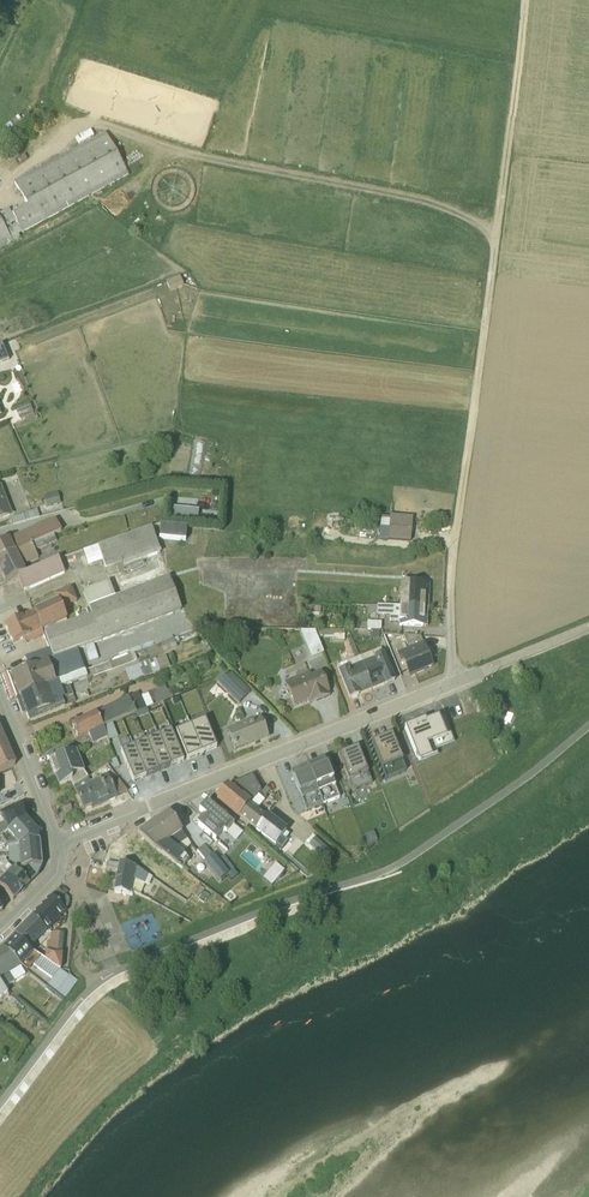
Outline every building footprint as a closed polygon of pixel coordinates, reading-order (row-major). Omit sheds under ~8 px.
[(91,134),(76,141),(79,148),(95,142),(91,134)] [(26,211),(12,219),(16,227),(17,228),(11,232),(5,235),(5,233),(0,225),(0,254),(12,247),(12,246),(19,242),(18,239),(127,180),(104,137),(14,186),(26,211)] [(0,218),(0,225),(5,233),(16,227),(12,219),(8,213),(0,218)] [(11,520),(0,490),(0,523),(11,520)] [(43,501),(46,512),(60,508),(57,497),(43,501)] [(169,511),(168,527),(197,530),(198,515),(169,511)] [(10,523),(12,529),(38,521),(36,514),(10,523)] [(411,521),(389,519),(388,519),(386,544),(387,544),(409,546),(410,546),(412,521),(411,521)] [(0,548),(0,563),(60,536),(55,524),(42,527),(0,548)] [(160,529),(158,543),(184,545),(186,532),(163,530),(160,529)] [(151,530),(83,555),(88,569),(102,565),(105,574),(122,568),(123,571),(160,558),(151,530)] [(54,539),(0,564),(0,577),(5,586),(25,577),(22,570),(38,563),(34,555),(56,546),(56,545),(54,539)] [(17,581),(23,595),(63,577),(57,564),(17,581)] [(181,615),(168,581),(115,602),(108,586),(82,596),(91,619),(73,626),(43,636),(49,652),(24,661),(26,670),(37,666),(76,652),(181,615)] [(399,588),(399,611),(426,612),(426,607),(425,606),(425,601),(426,601),(427,589),(426,589),(399,588)] [(61,613),(76,606),(70,592),(54,598),(57,605),(3,630),(11,648),(24,642),(26,648),(43,640),(41,636),(66,624),(61,613)] [(399,611),(376,611),(376,620),(389,621),(388,626),(398,626),(398,630),(426,631),(427,613),(426,613),(426,612),(399,611)] [(379,627),(358,626),(358,634),(369,635),(379,634),(379,627)] [(343,635),(315,634),(316,640),(331,640),(331,645),(342,645),(343,635)] [(314,635),(299,635),(311,662),(323,657),(314,635)] [(423,674),(431,670),(419,641),(406,640),(405,640),(408,646),(405,647),(393,652),(399,667),(402,666),(409,681),(424,675),(423,674)] [(159,649),(162,658),(176,652),(174,648),(178,647),(176,643),(159,649)] [(84,677),(85,676),(76,652),(37,666),(37,670),(11,679),(19,700),(65,683),(67,683),(84,677)] [(380,653),(358,662),(371,694),(384,688),(384,689),(394,685),(383,657),(382,658),(380,653)] [(84,677),(87,684),(90,683),(90,682),(136,664),(134,659),(84,677)] [(119,680),(122,688),(128,686),(129,687),(159,676),(159,675),(169,671),(165,661),(155,664),(154,663),(124,674),(125,678),(119,680)] [(371,694),(358,661),(336,670),(338,675),(337,676),(348,704),(358,699),(371,694)] [(230,678),(212,686),(214,685),(237,708),(249,696),(229,676),(230,678)] [(308,676),(283,687),(293,712),(307,706),(308,709),(329,700),(328,698),(328,697),(320,676),(310,680),(308,676)] [(87,684),(84,677),(67,683),(65,683),(19,700),(28,726),(75,708),(69,691),(87,684)] [(376,702),(395,696),(392,687),(373,693),(376,702)] [(151,697),(156,708),(172,701),(169,694),(166,695),(165,691),(151,697)] [(124,704),(70,729),(77,743),(87,739),(118,725),(145,713),(137,698),(137,697),(123,703),(124,704)] [(146,713),(153,710),(147,698),(140,701),(146,713)] [(435,756),(453,748),(441,718),(424,725),(424,726),(405,734),(404,732),(403,733),(417,768),(437,760),(435,756)] [(259,722),(223,736),(231,756),(246,750),(247,751),(268,743),(259,722)] [(204,724),(190,730),(201,758),(215,752),(204,724)] [(108,746),(124,739),(118,725),(87,739),(92,748),(106,741),(108,746)] [(186,764),(201,758),(190,730),(175,736),(186,764)] [(182,766),(170,736),(158,741),(170,771),(182,766)] [(14,769),(0,737),(0,776),(14,769)] [(370,747),(385,783),(405,775),(390,739),(370,747)] [(170,771),(158,741),(146,746),(157,776),(170,771)] [(157,776),(146,746),(132,751),(144,781),(157,776)] [(132,751),(119,756),(132,786),(144,781),(132,751)] [(349,786),(353,795),(371,787),(356,752),(337,760),(340,768),(342,768),(344,773),(342,774),(347,786),(349,786)] [(75,755),(49,764),(52,774),(54,774),(59,789),(70,785),(73,791),(87,782),(83,776),(75,755)] [(322,809),(338,802),(323,765),(323,764),(307,771),(322,809)] [(307,771),(290,778),(306,816),(322,809),(307,771)] [(73,791),(82,812),(105,802),(106,805),(115,801),(115,800),(126,795),(118,784),(111,788),(107,778),(89,786),(87,782),(73,791)] [(239,823),(260,796),(251,780),(232,788),(242,797),(239,800),(229,792),(226,795),(224,794),(216,803),(239,823)] [(239,823),(254,836),(265,822),(256,814),(263,805),(257,800),(260,796),(239,823)] [(205,806),(198,815),(205,821),(197,830),(214,844),(222,836),(234,846),(242,837),(205,806)] [(68,808),(63,810),(65,817),(71,815),(68,808)] [(25,823),(17,809),(9,814),(8,812),(0,817),(0,841),(25,823)] [(153,827),(182,859),(190,849),(167,817),(153,827)] [(274,850),(281,855),(287,846),(281,841),(284,837),(265,822),(254,836),(253,836),(252,837),(272,853),(274,850)] [(40,871),(37,837),(30,829),(25,823),(0,841),(0,842),(6,849),(7,849),(9,871),(18,872),(18,873),(40,871)] [(153,827),(138,838),(154,853),(181,872),(188,864),(182,859),(153,827)] [(112,853),(106,866),(138,874),(157,883),(159,881),(155,879),(161,872),(168,878),(176,869),(161,858),(156,863),(128,839),(117,846),(112,853)] [(314,842),(308,848),(325,863),(330,857),(314,842)] [(203,849),(196,855),(204,866),(202,868),(217,886),(228,877),(231,881),(235,877),(217,855),(212,860),(203,849)] [(285,857),(281,861),(292,870),(290,873),(293,876),(295,873),(307,883),(313,880),(285,857)] [(0,867),(0,874),(24,893),(35,881),(40,871),(18,873),(18,872),(9,871),(8,869),(4,863),(0,867)] [(106,866),(105,873),(117,876),(113,897),(129,899),(131,895),(139,899),(143,889),(147,891),(151,882),(138,874),(106,866)] [(263,883),(273,891),(285,875),(276,867),(263,883)] [(12,905),(24,893),(0,874),(0,893),(12,905)] [(188,880),(174,897),(185,905),(199,888),(188,880)] [(198,889),(191,899),(203,907),(208,900),(202,896),(203,894),(198,889)] [(67,904),(58,894),(51,901),(30,921),(46,936),(65,914),(67,905),(67,904)] [(31,923),(14,940),(28,954),(46,936),(31,923)] [(45,956),(44,964),(59,974),(59,973),(62,939),(50,937),(49,946),(46,945),(45,956)] [(119,937),(106,943),(110,952),(123,947),(119,937)] [(49,982),(52,982),(58,973),(28,954),(15,941),(2,953),(20,970),(26,964),(49,982)] [(20,970),(2,953),(0,955),(0,984),(20,970)]
